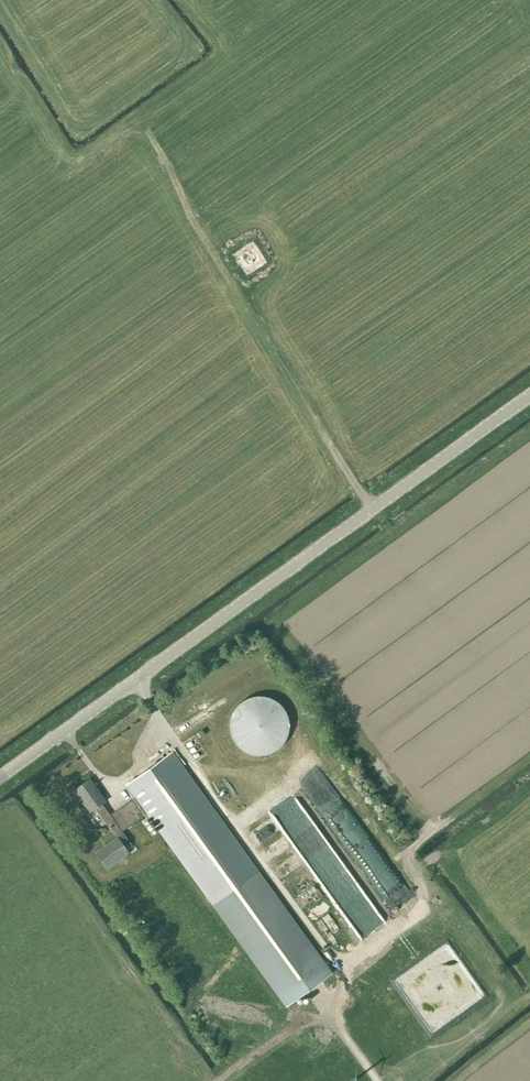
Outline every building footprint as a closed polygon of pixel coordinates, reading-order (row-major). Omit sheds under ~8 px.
[(259,756),(262,756),(266,755),(269,754),(273,752),(276,750),(279,748),(281,745),(284,742),(285,739),(287,735),(288,732),(288,728),(288,724),(288,720),(287,717),(285,713),(284,710),(282,707),(279,704),(276,702),(273,700),(270,698),(266,697),(262,696),(259,696),(255,696),(251,697),(248,698),(244,700),(241,702),(238,704),(236,707),(233,710),(231,713),(230,717),(229,720),(229,724),(229,728),(229,732),(230,735),(231,739),(233,742),(235,745),(238,748),(241,750),(244,752),(248,754),(251,755),(255,756),(259,756)] [(332,973),(172,753),(126,786),(135,798),(110,816),(101,804),(104,802),(89,780),(74,791),(90,813),(95,809),(117,839),(96,855),(106,869),(128,853),(124,848),(130,844),(121,832),(146,814),(286,1006),(332,973)] [(315,845),(307,849),(311,856),(318,853),(315,845)] [(384,938),(397,928),(390,918),(377,928),(384,938)]
